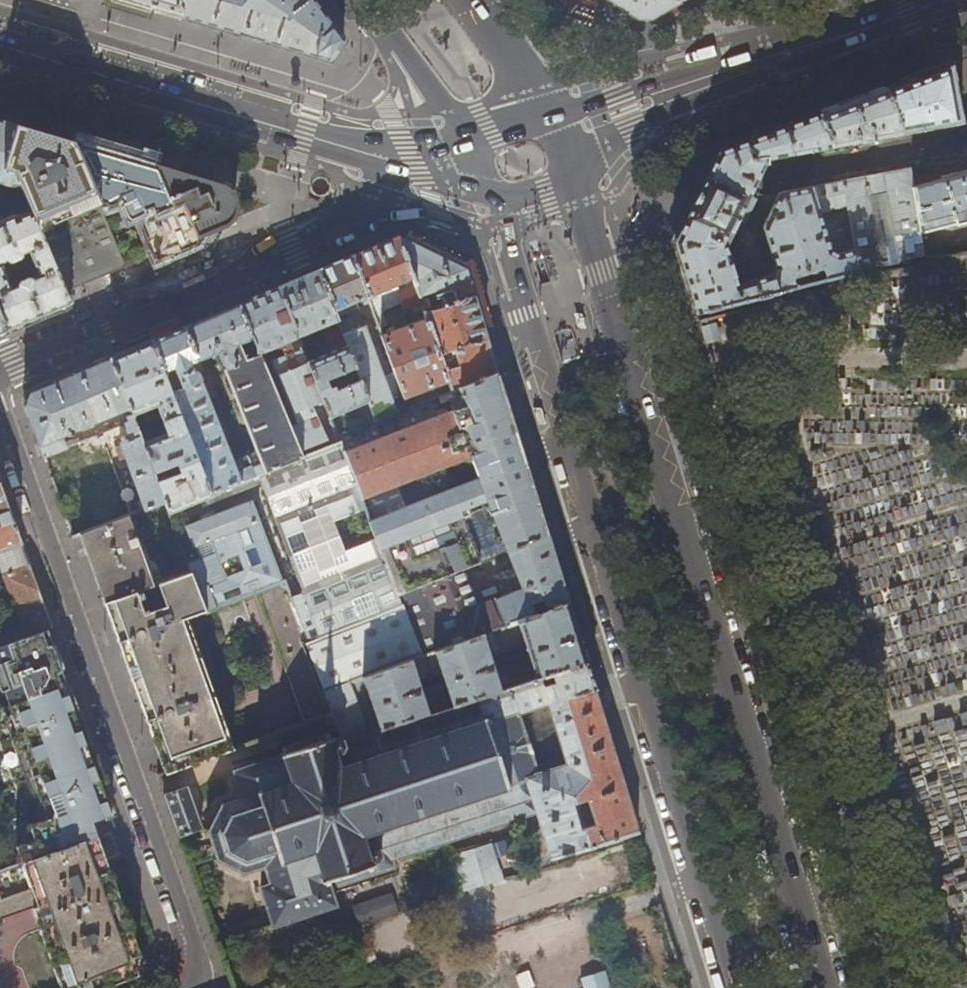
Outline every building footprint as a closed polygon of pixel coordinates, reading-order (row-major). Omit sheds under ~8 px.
[(168,13),(183,18),(175,0),(124,0),(168,13)] [(183,18),(251,38),(329,61),(343,41),(313,0),(175,0),(183,18)] [(616,5),(636,19),(652,20),(664,13),(686,0),(609,0),(616,5)] [(918,75),(885,88),(900,134),(961,122),(951,63),(918,75)] [(851,101),(819,113),(830,147),(900,134),(885,88),(851,101)] [(774,130),(717,151),(698,190),(674,241),(683,272),(695,314),(795,288),(792,277),(821,268),(824,280),(925,254),(920,230),(911,185),(908,167),(778,191),(761,226),(773,264),(751,270),(749,263),(742,260),(729,264),(726,253),(729,252),(737,236),(730,231),(736,220),(743,223),(755,198),(749,195),(766,159),(830,147),(819,113),(774,130)] [(11,186),(19,183),(14,171),(3,167),(16,124),(8,121),(0,119),(0,183),(11,186)] [(63,138),(16,124),(3,167),(14,171),(19,183),(31,211),(38,229),(65,292),(98,278),(128,266),(115,237),(100,203),(72,141),(63,138)] [(227,225),(222,186),(177,172),(116,154),(72,141),(100,203),(103,202),(106,204),(122,198),(124,201),(121,205),(127,216),(130,218),(137,215),(154,255),(155,258),(160,260),(197,245),(198,241),(197,237),(227,225)] [(911,185),(920,230),(951,222),(951,223),(965,220),(965,218),(966,218),(966,170),(939,177),(939,178),(911,185)] [(12,215),(0,220),(0,262),(7,259),(9,261),(11,261),(19,258),(21,256),(21,254),(28,251),(38,276),(31,279),(29,276),(27,276),(19,280),(17,282),(17,284),(10,287),(0,263),(0,311),(8,329),(46,313),(70,303),(68,297),(65,292),(38,229),(31,211),(16,217),(14,215),(12,215)] [(145,259),(133,230),(115,237),(128,266),(136,262),(145,259)] [(378,245),(352,256),(367,296),(379,329),(386,326),(381,313),(386,308),(402,302),(404,309),(412,306),(414,313),(424,311),(419,296),(399,238),(398,237),(378,245)] [(434,255),(399,238),(419,296),(437,289),(443,307),(425,313),(427,320),(448,381),(451,391),(497,373),(485,334),(465,270),(434,255)] [(338,262),(318,270),(355,367),(359,380),(368,402),(375,421),(409,408),(405,397),(396,372),(382,377),(364,326),(363,326),(354,302),(367,296),(352,256),(338,262)] [(301,277),(278,287),(297,336),(322,326),(332,352),(307,362),(322,401),(328,418),(368,402),(359,380),(336,390),(334,385),(330,386),(327,378),(355,367),(318,270),(301,277)] [(260,294),(238,304),(261,358),(282,349),(287,355),(273,361),(298,424),(290,427),(302,458),(338,443),(336,437),(334,433),(326,436),(313,405),(322,401),(307,362),(297,336),(278,287),(260,294)] [(210,315),(183,327),(198,360),(219,351),(222,361),(218,362),(220,368),(222,371),(225,370),(257,452),(246,456),(254,477),(302,458),(290,427),(261,358),(238,304),(210,315)] [(382,336),(396,372),(405,397),(448,381),(427,320),(382,336)] [(715,323),(699,327),(702,335),(704,345),(720,341),(715,323)] [(168,333),(150,340),(211,494),(254,477),(246,456),(233,461),(200,380),(201,380),(198,372),(193,371),(190,363),(198,360),(183,327),(168,333)] [(131,348),(109,357),(131,415),(157,406),(167,434),(142,443),(164,501),(168,512),(202,499),(203,504),(260,482),(299,587),(288,591),(307,641),(400,604),(396,595),(338,443),(302,458),(254,477),(211,494),(150,340),(131,348)] [(142,443),(131,415),(109,357),(28,391),(23,402),(35,435),(43,458),(79,442),(78,438),(72,440),(72,439),(64,442),(62,436),(123,410),(128,422),(123,424),(129,440),(119,444),(120,446),(115,448),(119,459),(124,457),(143,509),(164,501),(142,443)] [(497,373),(451,391),(409,408),(375,421),(336,437),(338,443),(396,595),(461,569),(507,550),(546,534),(522,455),(497,373)] [(541,408),(533,409),(535,413),(536,418),(539,424),(547,423),(544,418),(543,411),(541,408)] [(18,619),(0,626),(0,646),(47,629),(51,628),(23,549),(0,484),(0,569),(18,619)] [(187,563),(190,571),(205,610),(256,591),(284,580),(285,580),(282,574),(279,575),(251,501),(185,526),(192,548),(211,541),(215,552),(187,563)] [(153,584),(128,515),(79,534),(92,569),(103,602),(153,584)] [(549,544),(546,534),(507,550),(511,560),(522,589),(476,607),(461,569),(396,595),(400,604),(307,641),(303,642),(322,692),(567,602),(560,578),(549,544)] [(190,571),(153,584),(103,602),(117,640),(132,681),(164,771),(233,747),(186,617),(205,610),(190,571)] [(288,591),(284,580),(256,591),(303,723),(322,716),(330,713),(322,692),(303,642),(307,641),(288,591)] [(535,678),(539,677),(551,673),(586,662),(577,633),(567,602),(322,692),(330,713),(342,742),(479,698),(507,689),(535,679),(535,678)] [(66,684),(67,684),(55,653),(47,629),(0,646),(0,682),(8,705),(66,684)] [(587,666),(586,662),(551,673),(553,683),(541,686),(539,677),(535,678),(535,679),(507,689),(515,711),(546,702),(549,713),(565,763),(534,772),(522,776),(533,813),(548,859),(638,832),(597,697),(587,666)] [(66,684),(8,705),(0,708),(0,746),(28,822),(34,838),(25,842),(16,845),(22,860),(114,827),(109,813),(112,812),(82,727),(66,684)] [(515,711),(507,689),(479,698),(481,703),(345,748),(342,742),(330,713),(322,716),(328,733),(323,735),(323,736),(315,739),(314,737),(311,738),(312,740),(298,744),(297,743),(294,744),(295,745),(286,748),(285,747),(281,748),(282,753),(279,754),(280,757),(270,760),(233,772),(241,794),(239,794),(241,799),(224,804),(220,800),(217,803),(220,807),(208,829),(203,828),(202,832),(207,833),(216,856),(212,860),(214,863),(218,860),(241,871),(241,875),(245,875),(246,871),(263,865),(265,870),(266,870),(270,884),(260,887),(271,925),(334,904),(328,887),(392,866),(390,860),(533,813),(522,776),(534,772),(524,742),(515,711)] [(164,794),(179,836),(201,827),(186,787),(164,794)] [(34,838),(28,822),(19,825),(25,842),(34,838)] [(20,861),(29,888),(0,899),(0,918),(31,907),(61,987),(101,987),(106,986),(138,974),(132,957),(139,954),(129,929),(112,881),(105,862),(125,855),(114,827),(22,860),(20,861)] [(489,847),(450,859),(460,891),(500,879),(489,847)] [(434,874),(404,884),(411,907),(441,898),(434,874)] [(390,894),(353,906),(359,925),(396,913),(390,894)] [(587,978),(590,987),(611,987),(607,973),(587,978)]
